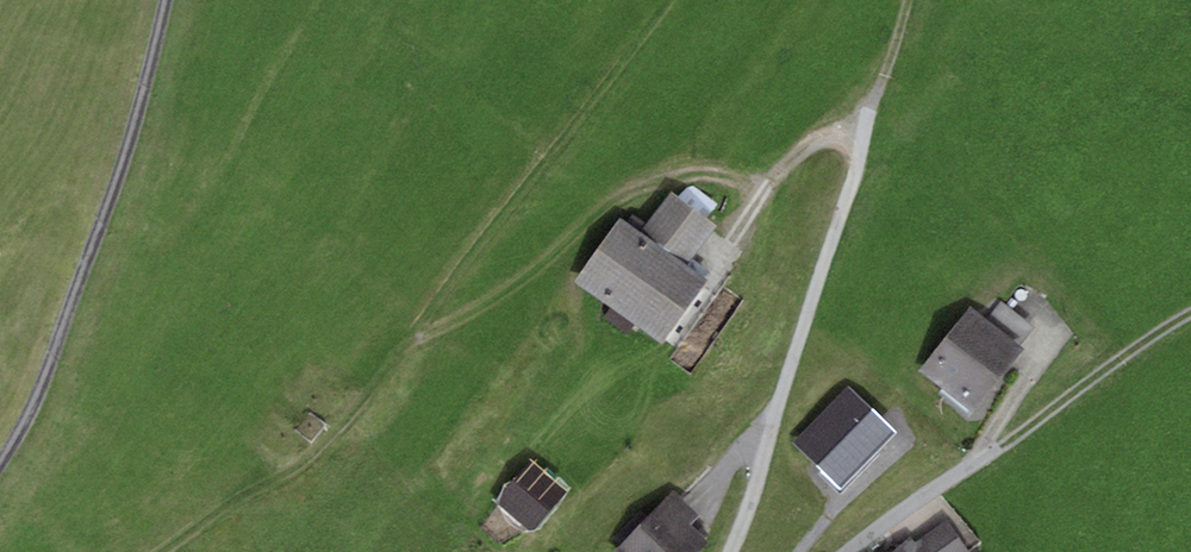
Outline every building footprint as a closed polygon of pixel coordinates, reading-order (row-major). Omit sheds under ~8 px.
[(718,225),(672,191),(641,234),(619,218),(573,282),(662,345),(711,278),(690,263),(718,225)] [(1001,301),(986,319),(1017,345),(1032,327),(1001,301)] [(973,412),(1024,350),(1017,345),(986,319),(970,306),(920,368),(973,412)] [(898,431),(848,383),(792,441),(842,489),(898,431)] [(567,494),(530,461),(495,499),(532,532),(567,494)] [(614,551),(699,551),(709,542),(690,524),(698,516),(673,492),(614,551)] [(915,543),(922,551),(969,551),(944,520),(915,543)] [(915,543),(912,539),(895,551),(922,551),(915,543)]
